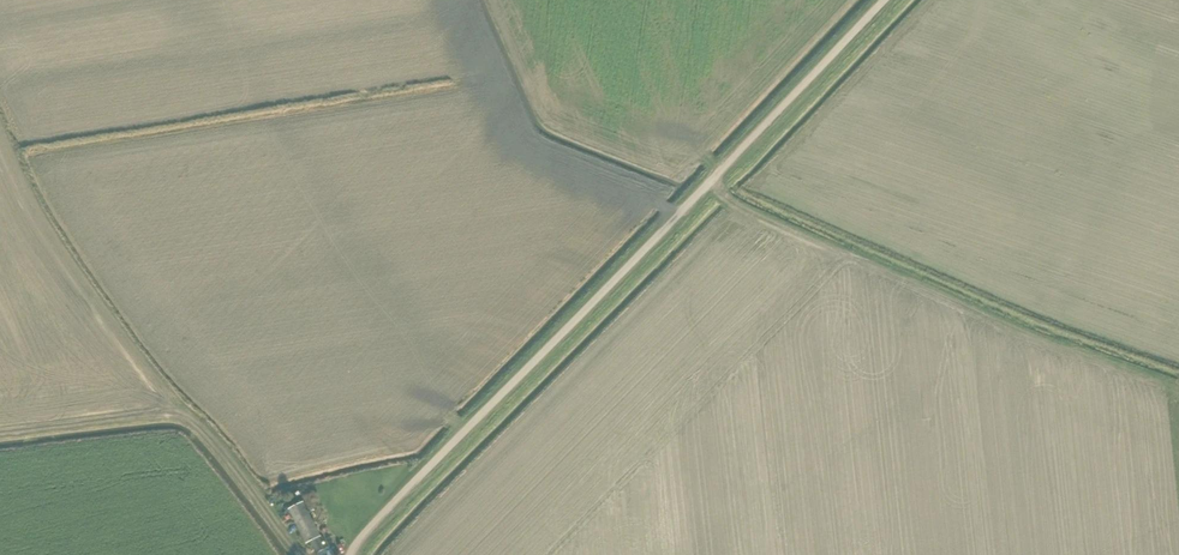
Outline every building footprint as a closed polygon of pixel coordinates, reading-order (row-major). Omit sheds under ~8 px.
[(305,545),(320,537),(302,502),(287,510),(305,545)] [(317,553),(325,549),(319,538),(311,542),(317,553)]
